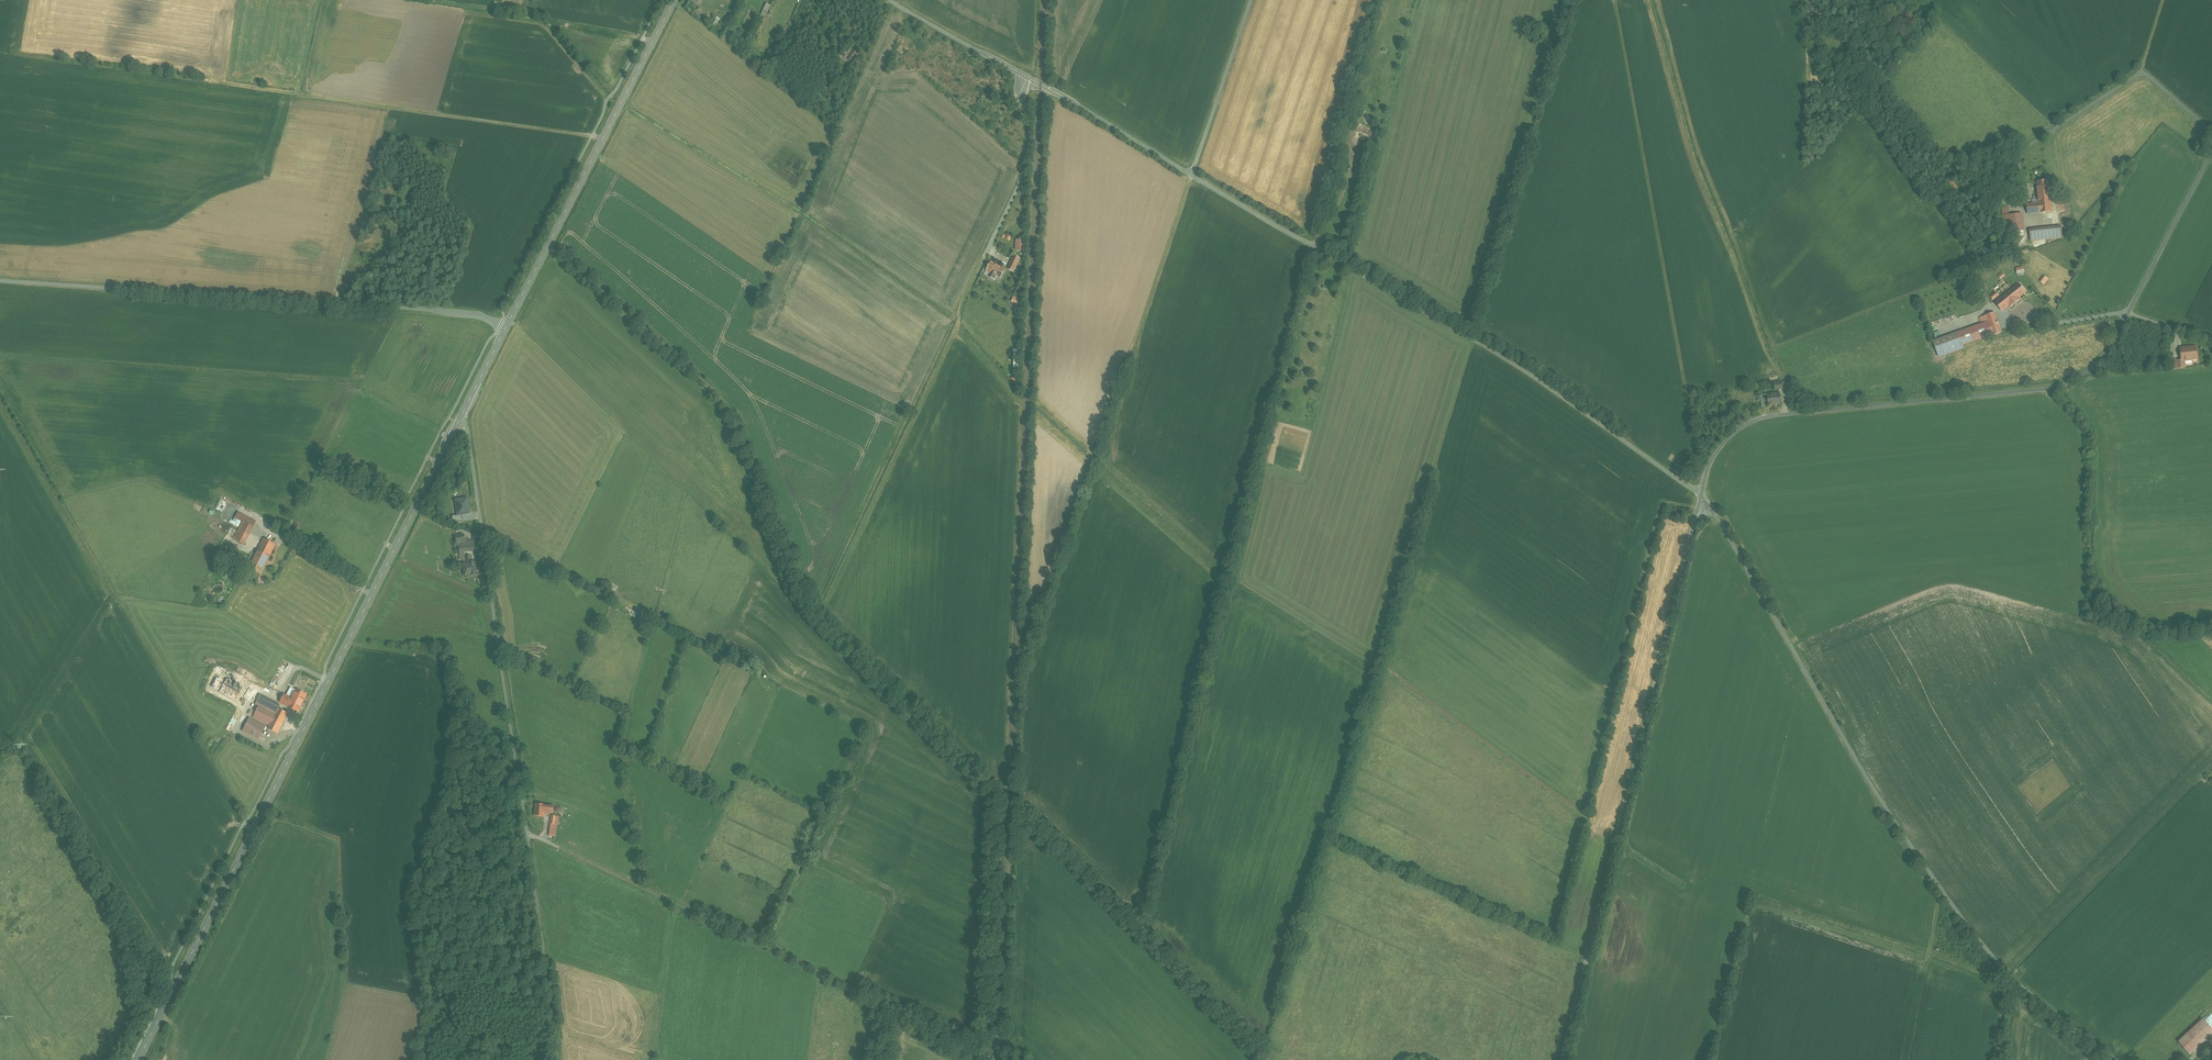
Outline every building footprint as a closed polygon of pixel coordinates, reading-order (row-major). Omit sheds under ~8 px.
[(771,5),(766,3),(762,13),(766,15),(771,5)] [(730,20),(725,18),(720,26),(725,28),(730,20)] [(1954,179),(1948,181),(1952,190),(1958,188),(1954,179)] [(2037,182),(2039,199),(2050,198),(2048,181),(2037,182)] [(2039,199),(2038,199),(2038,203),(2027,204),(2028,214),(2051,211),(2050,198),(2039,199)] [(2022,214),(2003,216),(2005,232),(2024,231),(2022,214)] [(2061,227),(2030,230),(2031,241),(2061,238),(2061,236),(2062,236),(2061,227)] [(1017,240),(1016,250),(1024,251),(1024,240),(1017,240)] [(1014,256),(1008,269),(1014,272),(1020,259),(1014,256)] [(992,263),(988,271),(991,273),(989,277),(995,280),(997,276),(1000,278),(1005,270),(992,263)] [(2040,282),(2045,285),(2050,278),(2045,275),(2040,282)] [(2019,284),(1995,302),(2002,310),(2008,305),(2010,307),(2021,298),(2019,296),(2025,292),(2019,284)] [(1012,302),(1017,304),(1016,311),(1020,314),(1023,301),(1014,297),(1012,302)] [(1982,324),(1958,333),(1963,345),(2002,331),(1995,313),(1980,318),(1982,324)] [(1963,345),(1958,333),(1934,341),(1939,357),(1964,348),(1963,345)] [(2196,347),(2180,348),(2181,360),(2185,360),(2197,359),(2196,347)] [(2185,367),(2185,360),(2181,360),(2176,361),(2176,368),(2185,367)] [(1767,395),(1768,406),(1781,405),(1780,394),(1767,395)] [(222,512),(227,502),(221,499),(215,509),(222,512)] [(468,503),(459,504),(460,511),(457,512),(458,516),(461,515),(461,516),(470,515),(468,503)] [(242,521),(234,539),(246,546),(255,528),(242,521)] [(465,560),(465,564),(471,563),(470,555),(472,555),(472,552),(475,551),(473,541),(464,542),(463,534),(454,535),(455,544),(458,544),(460,561),(465,560)] [(277,545),(264,538),(249,568),(262,575),(277,545)] [(227,552),(230,546),(223,543),(220,549),(227,552)] [(465,564),(463,564),(464,576),(477,575),(476,563),(471,563),(465,564)] [(249,687),(244,697),(250,700),(254,689),(249,687)] [(298,712),(307,695),(296,689),(292,697),(284,694),(280,703),(298,712)] [(278,708),(279,708),(281,705),(261,695),(256,704),(259,706),(275,714),(278,708)] [(259,706),(253,717),(269,726),(268,729),(278,734),(288,714),(279,708),(278,708),(275,714),(259,706)] [(266,726),(250,718),(243,731),(259,739),(266,726)] [(553,806),(535,804),(534,816),(544,816),(544,813),(550,813),(550,811),(552,811),(553,806)] [(551,815),(548,834),(556,838),(559,816),(551,815)] [(2179,1042),(2190,1054),(2211,1034),(2211,1029),(2203,1019),(2179,1042)] [(2175,1034),(2178,1037),(2189,1027),(2186,1024),(2175,1034)]
